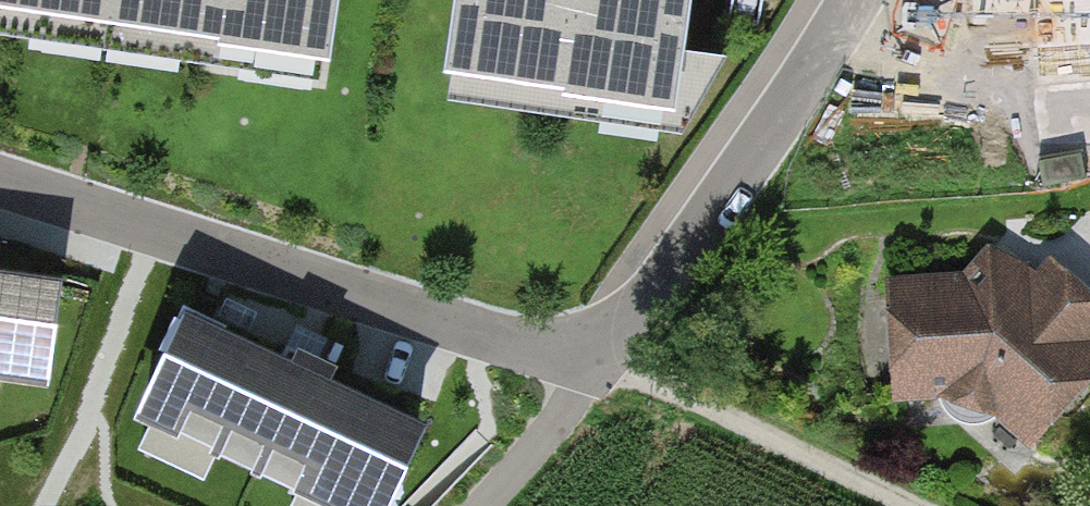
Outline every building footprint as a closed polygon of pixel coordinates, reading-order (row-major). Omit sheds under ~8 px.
[(339,72),(349,0),(0,0),(0,26),(339,72)] [(448,63),(668,96),(682,0),(458,0),(448,63)] [(969,275),(883,276),(885,390),(967,389),(1017,430),(1089,342),(1089,301),(1037,258),(1021,277),(989,251),(969,275)] [(41,378),(53,284),(0,277),(0,372),(41,378)] [(188,318),(143,415),(339,505),(381,505),(419,425),(326,382),(333,368),(286,345),(279,360),(188,318)]
